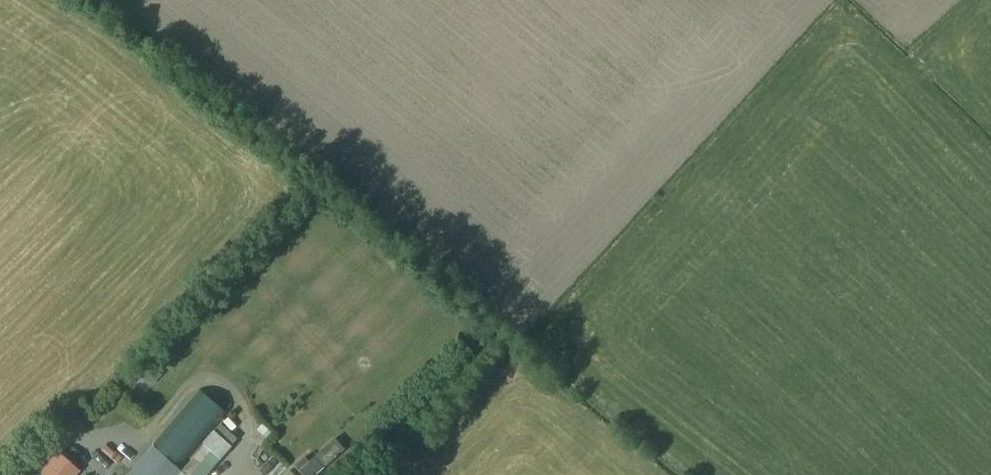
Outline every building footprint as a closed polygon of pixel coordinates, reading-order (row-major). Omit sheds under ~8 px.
[(179,470),(228,413),(200,389),(151,445),(154,448),(179,470)] [(326,426),(343,414),(337,405),(320,417),(326,426)] [(154,448),(130,474),(206,474),(222,457),(206,443),(181,472),(179,470),(154,448)] [(78,471),(59,454),(40,474),(74,474),(78,471)]
